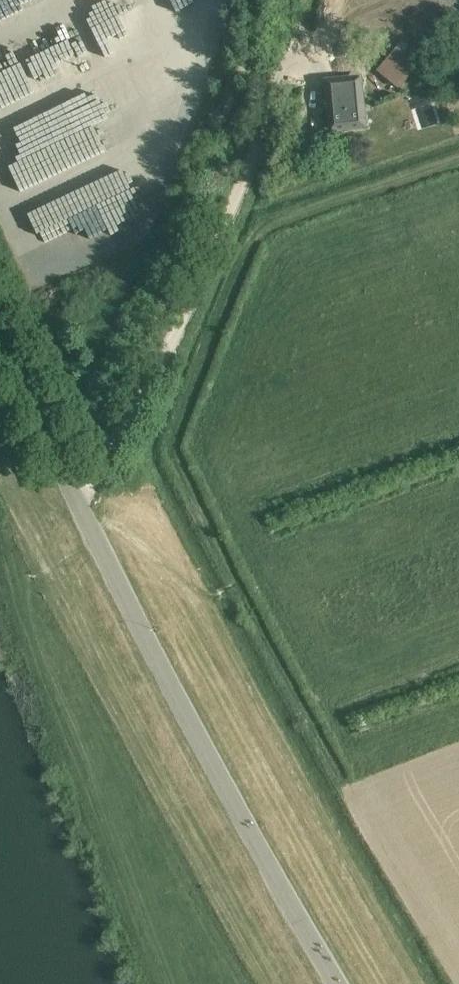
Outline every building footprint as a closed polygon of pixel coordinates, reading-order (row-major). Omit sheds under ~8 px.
[(32,77),(23,60),(0,71),(0,93),(32,77)] [(328,83),(333,130),(365,127),(360,80),(328,83)]
